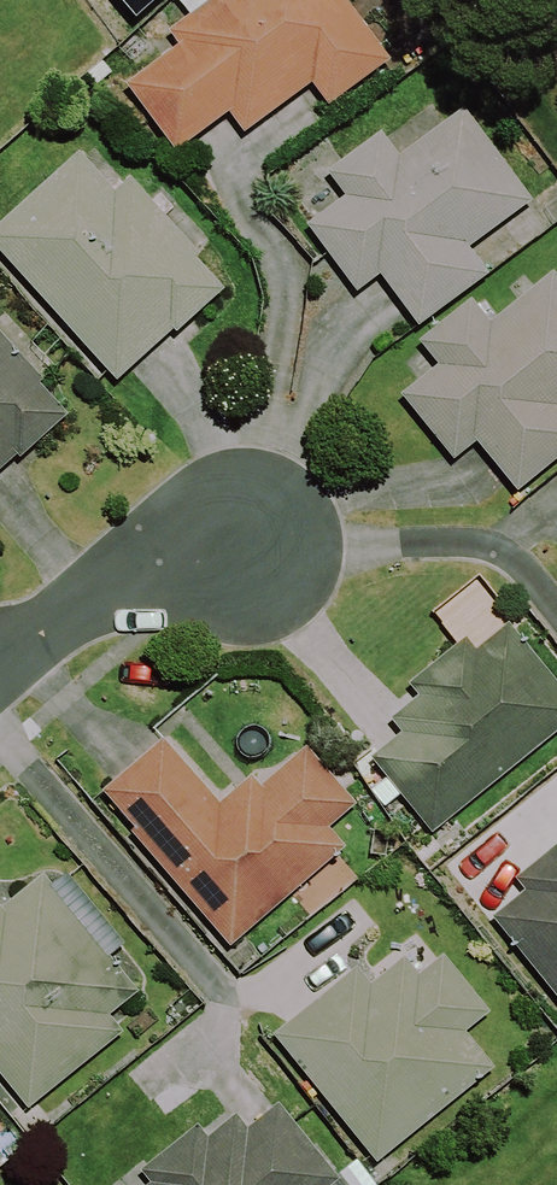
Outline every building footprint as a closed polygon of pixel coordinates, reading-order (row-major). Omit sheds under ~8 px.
[(190,13),(169,29),(179,42),(126,82),(177,150),(230,111),(246,132),(313,82),(330,104),(392,58),(350,0),(181,0),(190,13)] [(534,199),(466,105),(400,153),(382,129),(327,170),(345,194),(306,222),(357,292),(382,274),(419,325),(491,273),(471,245),(534,199)] [(80,148),(0,221),(0,252),(117,380),(173,329),(177,332),(226,287),(198,256),(203,252),(133,175),(117,189),(80,148)] [(554,268),(490,318),(473,296),(419,339),(438,363),(400,393),(454,460),(478,441),(518,491),(556,460),(556,271),(554,268)] [(44,377),(0,327),(0,470),(18,454),(21,457),(70,414),(41,380),(44,377)] [(510,620),(477,646),(468,635),(409,682),(419,694),(390,717),(402,731),(370,756),(431,832),(556,733),(556,679),(510,620)] [(229,948),(351,848),(332,825),(358,803),(309,744),(261,783),(253,773),(219,801),(165,736),(102,788),(135,828),(131,831),(229,948)] [(516,877),(526,889),(492,917),(556,995),(556,844),(516,877)] [(44,872),(3,905),(0,902),(0,1073),(30,1109),(125,1031),(111,1014),(140,990),(44,872)] [(492,1011),(445,952),(421,971),(407,954),(371,982),(359,966),(274,1034),(377,1162),(497,1066),(468,1031),(492,1011)] [(238,1111),(209,1134),(199,1122),(140,1169),(150,1182),(145,1184),(334,1184),(342,1179),(280,1101),(249,1126),(238,1111)]
